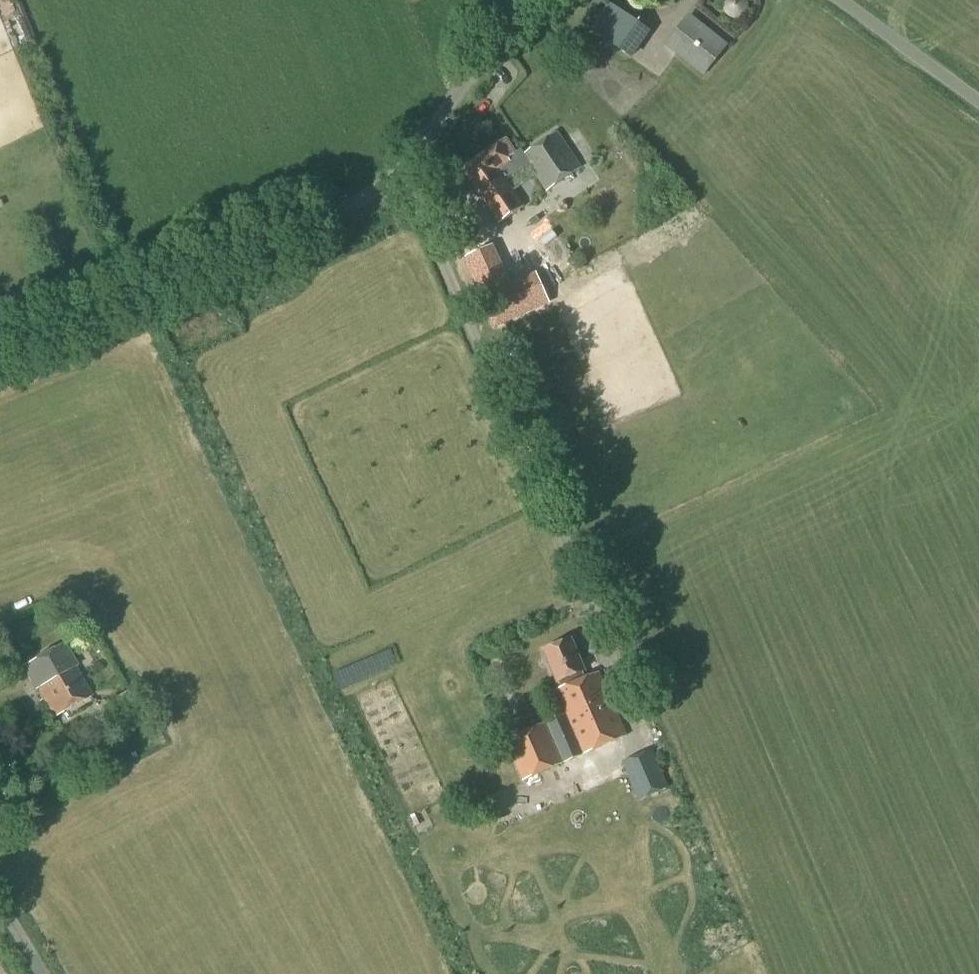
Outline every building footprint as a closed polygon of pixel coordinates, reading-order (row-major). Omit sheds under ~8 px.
[(739,8),(743,0),(727,0),(726,2),(739,8)] [(632,60),(652,32),(609,2),(589,30),(632,60)] [(703,77),(729,45),(689,14),(664,46),(703,77)] [(521,150),(508,158),(498,144),(465,168),(466,170),(463,172),(499,224),(524,207),(506,182),(529,166),(547,192),(581,169),(557,133),(524,155),(521,150)] [(485,237),(460,248),(467,265),(492,254),(485,237)] [(504,279),(478,291),(490,317),(543,293),(531,267),(504,279)] [(558,682),(559,681),(563,689),(556,692),(566,715),(506,741),(523,781),(626,737),(599,674),(582,680),(579,673),(584,671),(571,641),(545,651),(558,682)] [(91,696),(75,668),(76,667),(63,645),(24,667),(37,690),(38,689),(55,717),(91,696)] [(657,765),(651,751),(623,763),(640,800),(668,789),(679,783),(669,760),(657,765)]
